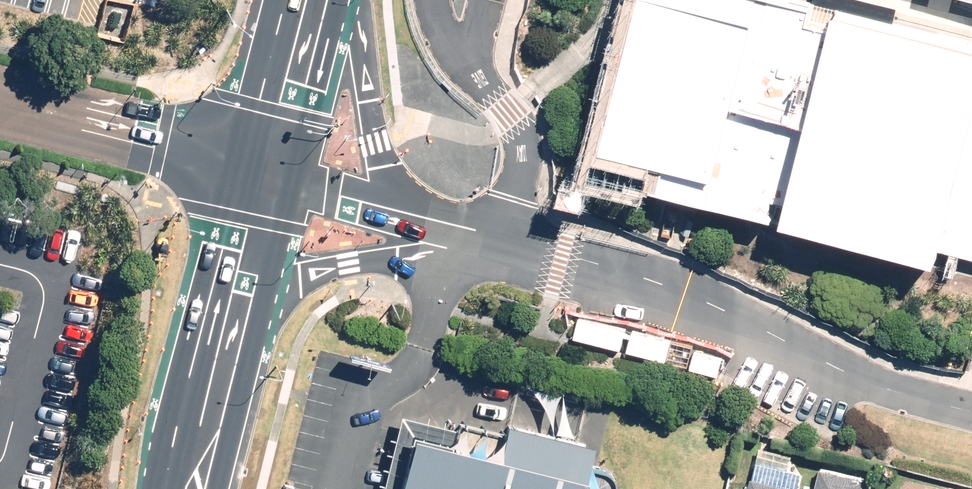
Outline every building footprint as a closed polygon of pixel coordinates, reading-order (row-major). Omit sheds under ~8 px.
[(668,187),(684,191),(943,256),(946,243),(971,249),(971,38),(892,18),(896,0),(649,0),(612,144),(675,160),(668,187)] [(110,23),(109,26),(118,28),(119,25),(117,24),(119,18),(120,18),(121,14),(113,12),(112,16),(113,16),(112,23),(110,23)] [(414,425),(399,488),(579,488),(578,488),(591,435),(512,416),(505,446),(414,425)] [(878,459),(834,448),(829,473),(766,459),(759,488),(871,488),(878,459)]
